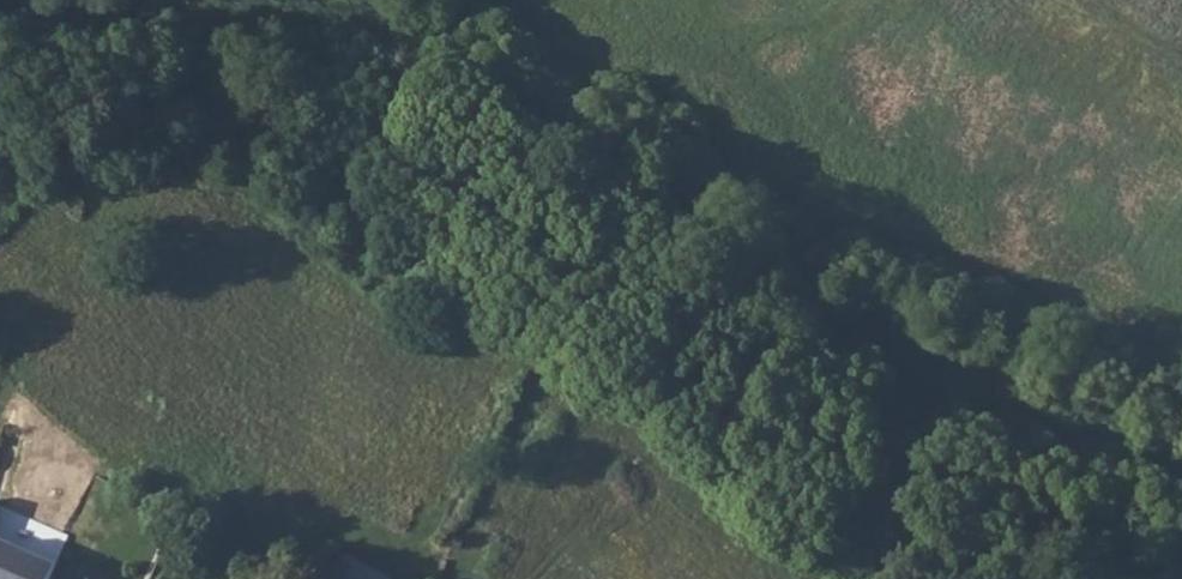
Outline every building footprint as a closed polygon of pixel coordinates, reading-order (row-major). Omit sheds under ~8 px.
[(13,578),(40,578),(42,573),(0,553),(0,573),(13,578)]
